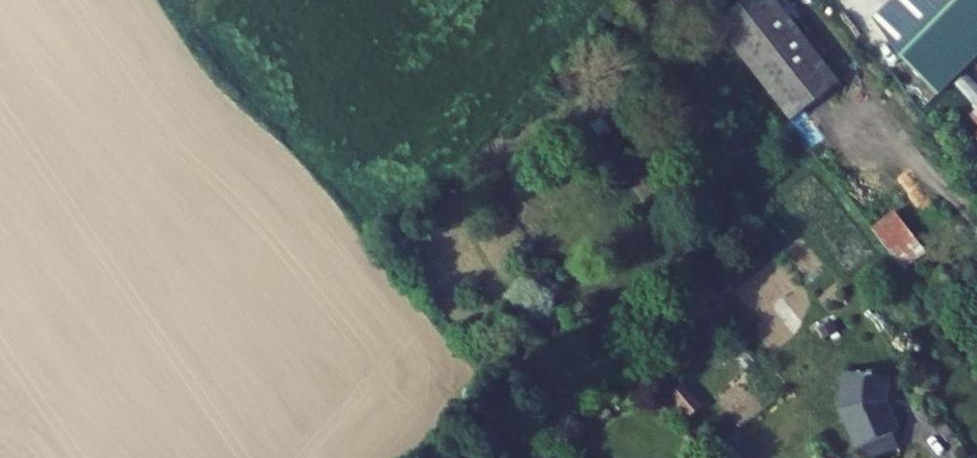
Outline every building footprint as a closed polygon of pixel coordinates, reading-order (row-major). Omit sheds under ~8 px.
[(790,121),(838,82),(774,0),(749,0),(716,26),(790,121)] [(901,57),(938,94),(976,55),(976,0),(958,0),(901,57)] [(599,137),(610,129),(601,118),(591,126),(599,137)] [(741,157),(747,152),(732,132),(725,137),(741,157)] [(926,254),(894,212),(872,230),(904,271),(926,254)] [(822,339),(837,332),(830,317),(815,325),(822,339)] [(868,457),(877,457),(900,448),(893,434),(897,432),(885,403),(888,378),(846,373),(841,409),(857,449),(862,447),(868,457)] [(669,394),(689,419),(701,408),(682,384),(669,394)] [(937,430),(947,443),(955,436),(946,424),(937,430)]
